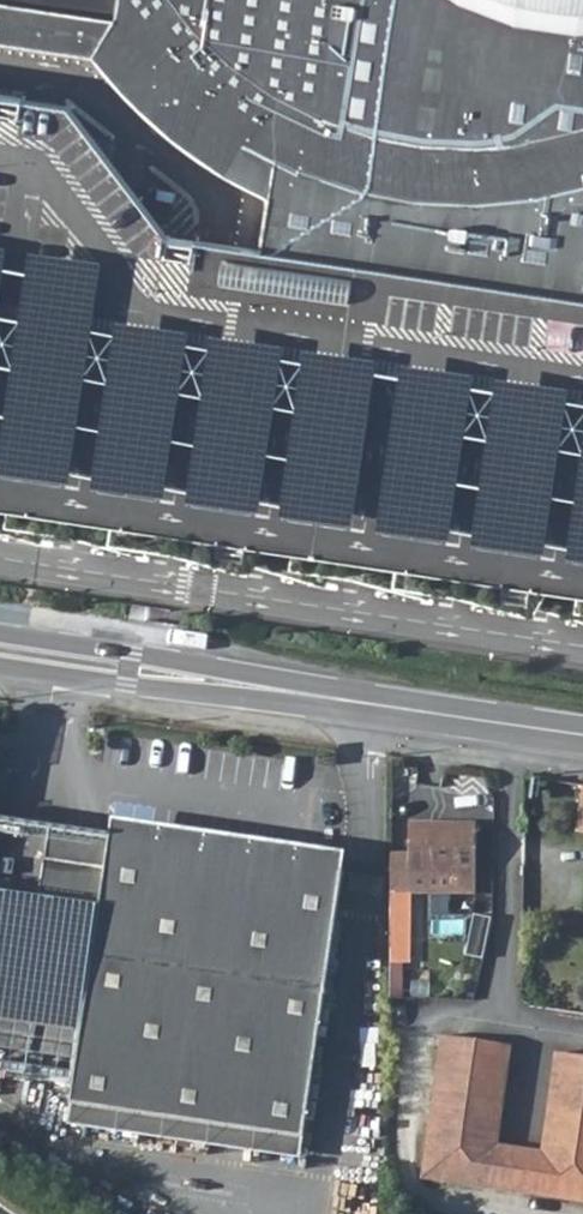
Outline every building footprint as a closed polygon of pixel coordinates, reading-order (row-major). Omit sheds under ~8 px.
[(123,20),(181,89),(260,150),(276,156),(337,182),(425,203),(523,203),(582,190),(582,0),(3,0),(123,20)] [(582,579),(582,284),(263,237),(231,233),(169,223),(73,91),(0,80),(0,494),(582,579)] [(523,203),(425,203),(337,182),(276,156),(263,237),(582,284),(582,190),(523,203)] [(113,817),(108,831),(104,857),(69,1124),(299,1158),(341,850),(113,817)] [(66,1146),(69,1124),(104,857),(108,831),(0,819),(0,1106),(66,1146)] [(392,853),(391,962),(411,962),(411,890),(412,872),(475,873),(476,824),(412,824),(411,853),(392,853)] [(424,1174),(582,1196),(582,1056),(555,1052),(541,1152),(498,1146),(512,1046),(443,1037),(424,1174)]
